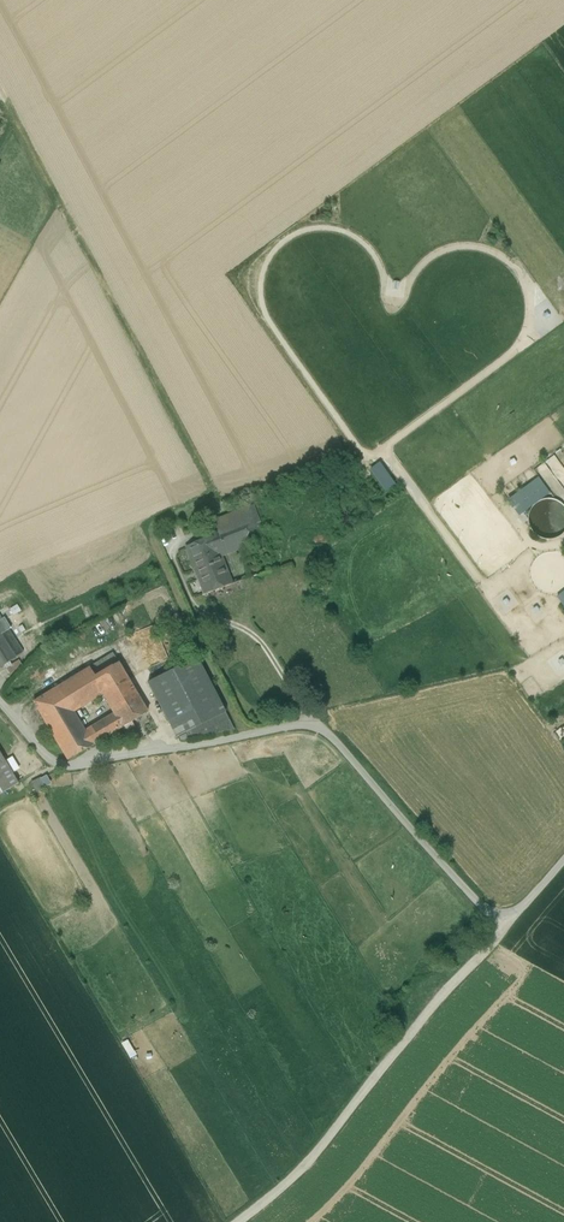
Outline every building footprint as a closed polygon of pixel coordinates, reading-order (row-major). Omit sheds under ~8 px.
[(519,516),(526,512),(545,543),(563,531),(563,516),(562,514),(563,513),(563,509),(553,493),(551,494),(540,477),(508,498),(519,516)] [(197,569),(207,594),(233,584),(223,559),(197,569)] [(0,633),(0,668),(16,658),(0,633)] [(25,648),(35,641),(30,633),(19,640),(25,648)] [(116,654),(92,668),(97,677),(121,663),(116,654)] [(197,658),(148,683),(176,738),(186,733),(189,739),(235,730),(197,658)] [(121,663),(97,677),(95,678),(104,695),(112,709),(138,693),(121,663)] [(92,668),(60,687),(75,712),(104,695),(95,678),(97,677),(92,668)] [(75,712),(60,687),(35,702),(68,761),(94,745),(88,735),(75,712)] [(138,693),(112,709),(117,717),(124,728),(150,713),(138,693)] [(117,717),(97,729),(103,740),(124,728),(117,717)] [(97,729),(88,735),(94,745),(103,740),(97,729)] [(0,754),(0,795),(18,784),(0,754)] [(35,791),(52,785),(48,774),(31,780),(35,791)]
